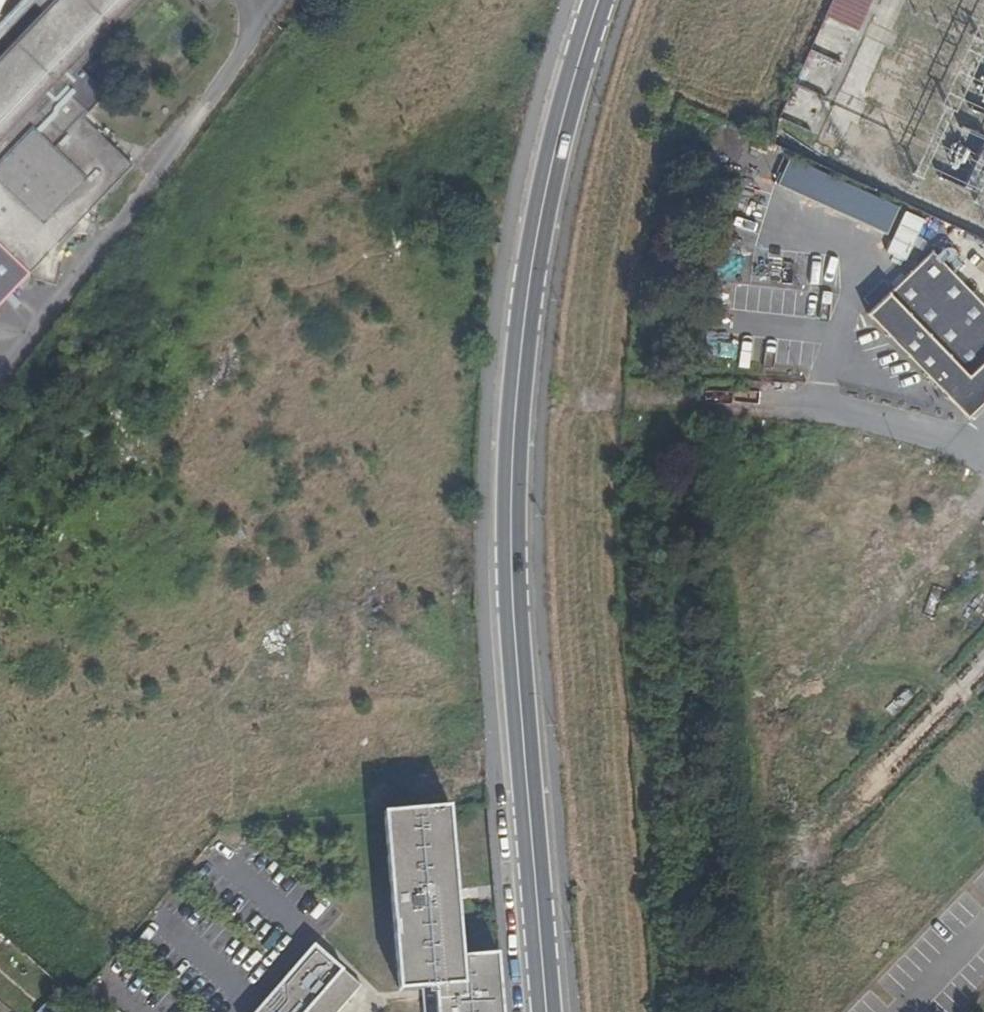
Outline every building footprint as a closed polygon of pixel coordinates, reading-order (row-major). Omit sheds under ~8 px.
[(132,167),(83,120),(105,95),(80,69),(146,0),(58,0),(45,14),(0,61),(0,305),(132,167)] [(34,5),(45,14),(58,0),(22,0),(0,23),(0,40),(34,5)] [(811,127),(812,128),(870,0),(834,0),(781,114),(811,127)] [(967,412),(983,396),(983,302),(934,248),(869,309),(967,412)] [(373,812),(392,992),(411,992),(413,1011),(494,1011),(489,956),(454,957),(442,808),(373,812)] [(361,988),(314,948),(258,1011),(340,1011),(361,988)]
